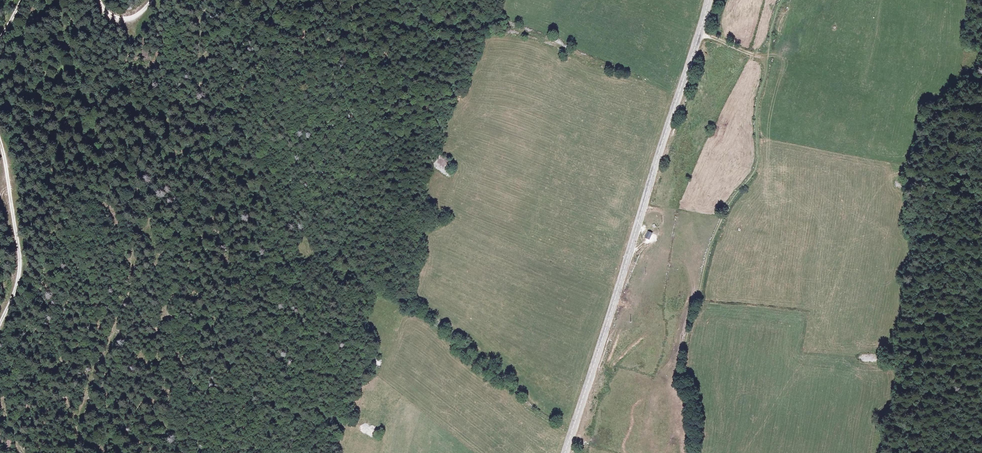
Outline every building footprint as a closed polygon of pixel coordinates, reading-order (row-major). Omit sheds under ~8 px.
[(646,219),(646,222),(647,224),(650,226),(652,226),(655,226),(657,224),(658,221),(658,219),(657,216),(655,214),(652,213),(649,214),(647,216),(646,219)]
